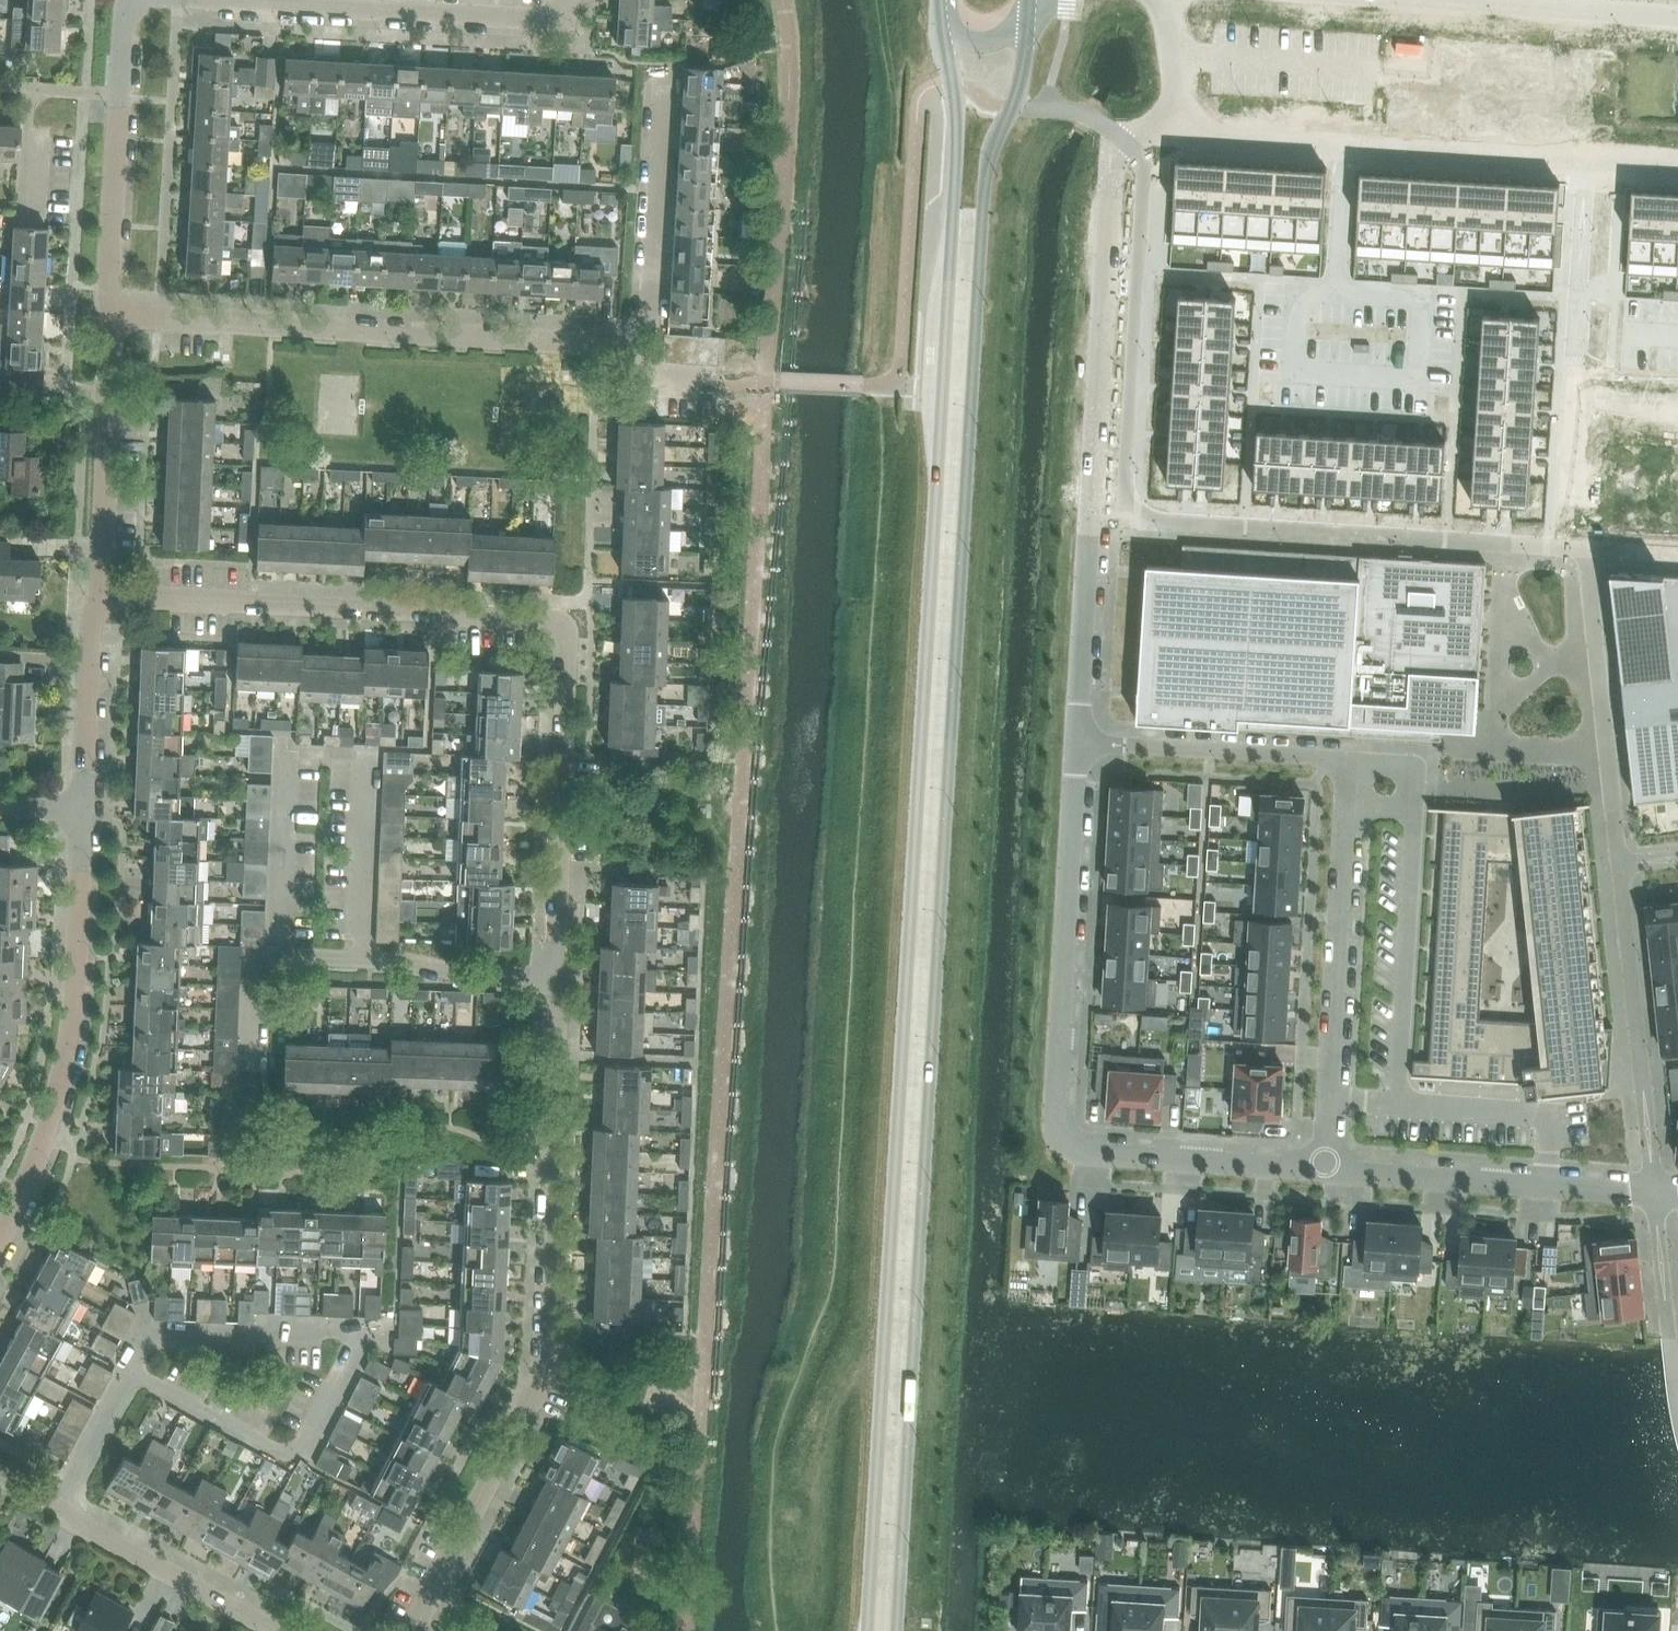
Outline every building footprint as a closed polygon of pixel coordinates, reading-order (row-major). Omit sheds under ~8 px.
[(13,19),(61,22),(62,11),(65,11),(68,8),(69,0),(28,0),(27,8),(13,7),(13,19)] [(619,15),(672,18),(673,6),(654,5),(654,0),(620,0),(619,15)] [(703,9),(729,10),(729,0),(703,0),(703,9)] [(672,18),(619,15),(617,42),(651,44),(652,29),(671,30),(672,18)] [(61,22),(13,19),(11,46),(60,49),(61,22)] [(216,32),(215,48),(218,48),(226,49),(227,32),(216,32)] [(712,57),(712,58),(726,59),(726,47),(713,46),(712,57)] [(198,81),(232,83),(237,83),(255,85),(256,69),(239,68),(239,70),(232,70),(233,55),(214,54),(214,48),(193,47),(191,72),(198,73),(198,81)] [(313,92),(311,112),(325,113),(338,114),(340,94),(342,60),(342,53),(324,52),(323,59),(315,58),(313,92)] [(311,112),(313,92),(315,58),(287,56),(284,91),(299,92),(298,111),(311,112)] [(256,57),(256,69),(255,85),(263,85),(276,86),(277,59),(256,57)] [(340,94),(367,96),(369,61),(342,60),(340,94)] [(394,97),(396,63),(369,61),(367,96),(366,114),(393,115),(394,97)] [(396,63),(394,97),(409,98),(408,111),(421,112),(421,99),(423,65),(396,63)] [(421,99),(421,112),(431,112),(432,100),(449,101),(451,66),(423,65),(421,99)] [(464,116),(475,117),(478,68),(451,66),(449,101),(465,102),(464,116)] [(487,113),(502,114),(505,70),(478,68),(475,117),(487,118),(487,113)] [(685,68),(684,97),(715,99),(716,70),(685,68)] [(516,123),(529,124),(532,71),(505,70),(502,114),(516,114),(516,123)] [(543,106),(557,107),(559,73),(532,71),(529,124),(542,125),(543,106)] [(559,73),(557,107),(573,108),(572,127),(583,127),(585,109),(587,75),(559,73)] [(585,109),(583,127),(597,128),(597,124),(612,124),(612,111),(613,111),(615,76),(587,75),(585,109)] [(191,90),(189,108),(196,108),(230,110),(231,97),(236,97),(237,83),(232,83),(198,81),(197,91),(191,90)] [(255,85),(254,97),(275,99),(275,98),(276,86),(263,85),(255,85)] [(684,97),(682,124),(713,126),(715,99),(684,97)] [(189,108),(188,125),(195,126),(194,136),(238,138),(239,125),(229,125),(230,110),(196,108),(189,108)] [(744,127),(757,127),(758,118),(745,117),(744,127)] [(261,124),(260,140),(272,141),(273,125),(261,124)] [(682,124),(680,151),(711,153),(713,126),(682,124)] [(3,178),(4,160),(19,161),(21,126),(0,125),(0,178),(3,178)] [(194,136),(193,163),(227,165),(228,149),(237,150),(238,138),(194,136)] [(272,141),(260,140),(259,155),(271,156),(272,141)] [(308,152),(308,165),(323,166),(335,167),(337,143),(309,141),(308,152)] [(401,147),(399,171),(401,171),(416,172),(417,159),(418,142),(401,141),(401,147)] [(462,153),(472,153),(473,143),(463,142),(462,153)] [(754,147),(753,156),(753,158),(755,159),(762,159),(763,148),(756,147),(754,147)] [(292,164),(308,165),(308,152),(293,151),(292,164)] [(680,151),(679,179),(710,181),(711,153),(680,151)] [(347,167),(363,168),(363,156),(347,155),(347,167)] [(363,168),(389,170),(390,157),(363,156),(363,168)] [(417,159),(416,172),(432,173),(433,160),(417,159)] [(456,174),(471,175),(472,162),(456,162),(456,174)] [(472,162),(471,175),(487,176),(487,163),(472,162)] [(193,163),(191,190),(225,192),(227,165),(193,163)] [(553,167),(553,180),(565,181),(581,181),(581,169),(582,164),(554,163),(553,167)] [(499,164),(498,177),(511,177),(526,178),(527,166),(511,165),(499,164)] [(527,166),(526,178),(541,179),(553,180),(553,167),(542,167),(527,166)] [(581,169),(581,181),(596,182),(597,170),(581,169)] [(279,172),(278,196),(305,198),(306,188),(307,174),(291,173),(279,172)] [(307,174),(306,188),(334,190),(335,176),(307,174)] [(334,190),(333,199),(360,201),(362,177),(346,176),(335,176),(334,190)] [(362,177),(360,201),(387,203),(387,201),(389,179),(362,177)] [(257,178),(256,194),(269,194),(270,179),(257,178)] [(389,179),(387,201),(415,202),(415,194),(416,180),(400,179),(389,179)] [(679,179),(677,206),(708,208),(710,181),(679,179)] [(416,180),(415,194),(425,194),(431,194),(442,195),(443,182),(432,181),(416,180)] [(1176,182),(1172,245),(1322,254),(1326,192),(1176,182)] [(455,196),(470,197),(471,184),(455,183),(455,196)] [(471,184),(470,197),(485,198),(486,185),(471,184)] [(510,199),(525,200),(525,187),(510,186),(510,199)] [(525,187),(525,200),(540,201),(550,202),(551,189),(541,188),(525,187)] [(564,202),(579,203),(580,190),(564,189),(564,202)] [(191,190),(189,217),(223,219),(224,206),(242,207),(243,193),(225,192),(191,190)] [(580,190),(579,203),(595,204),(596,191),(580,190)] [(603,193),(602,203),(618,204),(618,194),(603,193)] [(269,194),(256,194),(255,209),(268,210),(269,194)] [(415,202),(413,219),(423,220),(425,194),(415,194),(415,202)] [(1360,194),(1356,256),(1555,269),(1559,207),(1360,194)] [(677,206),(675,233),(706,235),(708,208),(677,206)] [(1628,273),(1677,277),(1677,214),(1632,211),(1628,273)] [(189,217),(188,244),(222,246),(223,219),(189,217)] [(14,226),(12,254),(47,256),(48,228),(14,226)] [(328,281),(330,247),(331,227),(304,226),(302,245),(300,280),(328,281)] [(274,244),(272,278),(300,280),(302,245),(303,234),(275,232),(274,244)] [(254,233),(253,249),(265,249),(266,234),(254,233)] [(675,233),(673,261),(705,263),(706,235),(675,233)] [(330,247),(328,281),(355,283),(357,249),(358,240),(345,239),(331,238),(330,247)] [(464,290),(466,255),(467,240),(440,238),(439,254),(437,288),(464,290)] [(357,249),(355,283),(382,285),(384,250),(385,241),(358,239),(358,240),(357,249)] [(491,291),(518,293),(521,244),(522,240),(510,239),(509,258),(493,257),(491,291)] [(384,250),(382,285),(409,286),(412,252),(412,244),(412,242),(385,241),(384,250)] [(188,244),(186,273),(220,274),(221,259),(231,259),(232,247),(222,246),(188,244)] [(412,252),(409,286),(437,288),(439,254),(422,253),(423,245),(412,244),(412,252)] [(546,295),(548,260),(549,246),(521,244),(518,293),(546,295)] [(575,262),(573,296),(601,298),(603,274),(618,275),(619,248),(576,245),(576,246),(575,262)] [(265,249),(253,249),(252,264),(264,265),(265,249)] [(12,254),(10,282),(45,284),(47,256),(12,254)] [(464,290),(491,291),(493,257),(466,255),(464,290)] [(546,295),(573,296),(575,262),(548,260),(546,295)] [(673,261),(672,288),(703,290),(705,263),(673,261)] [(1209,261),(1208,270),(1221,271),(1222,262),(1209,261)] [(1222,262),(1221,271),(1234,271),(1235,263),(1222,262)] [(1271,265),(1270,274),(1283,275),(1284,266),(1271,265)] [(1392,273),(1392,282),(1405,282),(1405,273),(1392,273)] [(1406,273),(1405,282),(1418,283),(1419,274),(1406,273)] [(1491,279),(1490,288),(1503,289),(1503,280),(1491,279)] [(1504,280),(1503,289),(1516,289),(1517,281),(1504,280)] [(10,282),(9,309),(43,311),(45,284),(10,282)] [(703,290),(672,288),(670,316),(701,318),(703,290)] [(1664,290),(1663,299),(1676,300),(1677,291),(1664,290)] [(1182,296),(1180,320),(1207,322),(1208,298),(1182,296)] [(1208,298),(1207,322),(1233,324),(1235,300),(1208,298)] [(41,338),(43,311),(9,309),(8,322),(0,322),(0,336),(41,338)] [(1486,316),(1484,340),(1511,341),(1512,317),(1486,316)] [(1512,317),(1511,341),(1537,343),(1539,319),(1512,317)] [(1180,320),(1179,343),(1205,345),(1207,322),(1180,320)] [(1207,322),(1205,345),(1232,347),(1233,324),(1207,322)] [(706,337),(710,337),(710,334),(711,326),(709,326),(694,325),(693,336),(706,337)] [(664,361),(677,362),(679,335),(665,334),(664,361)] [(677,362),(691,363),(693,336),(679,335),(677,362)] [(0,336),(0,364),(40,366),(41,338),(0,336)] [(691,363),(704,364),(706,337),(693,336),(691,363)] [(706,337),(704,364),(718,365),(720,338),(710,337),(706,337)] [(1484,340),(1483,363),(1509,365),(1511,341),(1484,340)] [(1511,341),(1509,365),(1536,366),(1537,343),(1511,341)] [(1179,343),(1177,367),(1204,368),(1205,345),(1179,343)] [(1205,345),(1204,368),(1230,370),(1232,347),(1205,345)] [(1483,363),(1481,386),(1508,388),(1509,365),(1483,363)] [(1509,365),(1508,388),(1535,389),(1536,366),(1509,365)] [(1177,367),(1176,390),(1202,391),(1204,368),(1177,367)] [(1204,368),(1202,391),(1229,393),(1230,370),(1204,368)] [(1481,386),(1480,409),(1506,411),(1508,388),(1481,386)] [(1508,388),(1506,411),(1533,413),(1535,389),(1508,388)] [(1176,390),(1174,413),(1201,415),(1202,391),(1176,390)] [(1202,391),(1201,415),(1227,416),(1229,393),(1202,391)] [(169,398),(168,420),(214,422),(215,400),(169,398)] [(255,418),(256,418),(265,418),(266,403),(255,403),(255,418)] [(1480,409),(1478,432),(1505,434),(1506,411),(1480,409)] [(1506,411),(1505,434),(1532,436),(1533,413),(1506,411)] [(1174,413),(1173,436),(1199,437),(1200,415),(1174,413)] [(1201,415),(1199,438),(1226,439),(1227,416),(1201,415)] [(168,420),(167,441),(213,443),(214,422),(168,420)] [(618,422),(617,443),(664,445),(665,424),(618,422)] [(12,474),(12,489),(43,491),(45,458),(24,457),(25,429),(0,427),(0,473),(12,474)] [(246,430),(245,444),(255,445),(256,430),(246,430)] [(1478,432),(1477,455),(1503,457),(1505,434),(1478,432)] [(709,433),(709,448),(719,448),(719,434),(709,433)] [(1258,433),(1257,459),(1280,461),(1282,434),(1258,433)] [(1282,434),(1280,461),(1304,462),(1306,436),(1282,434)] [(1505,434),(1503,457),(1530,459),(1532,436),(1505,434)] [(1306,436),(1304,462),(1327,464),(1329,437),(1306,436)] [(1173,437),(1171,458),(1197,460),(1199,438),(1173,437)] [(1329,437),(1327,464),(1350,465),(1352,439),(1329,437)] [(1199,438),(1198,461),(1224,463),(1226,439),(1199,438)] [(1352,439),(1350,465),(1373,467),(1375,440),(1352,439)] [(1375,440),(1373,467),(1397,468),(1398,442),(1375,440)] [(167,441),(166,462),(212,464),(213,443),(167,441)] [(1398,442),(1397,468),(1420,470),(1422,443),(1398,442)] [(617,443),(616,464),(663,466),(664,445),(617,443)] [(1422,443),(1420,470),(1444,471),(1445,445),(1422,443)] [(255,445),(245,444),(244,459),(254,460),(255,445)] [(719,448),(709,448),(708,463),(718,463),(719,448)] [(1477,455),(1475,479),(1502,480),(1503,457),(1477,455)] [(1503,457),(1502,480),(1529,482),(1530,459),(1503,457)] [(1171,459),(1170,483),(1196,485),(1198,461),(1171,459)] [(1257,459),(1255,486),(1279,487),(1280,461),(1257,459)] [(1198,461),(1196,485),(1223,487),(1224,463),(1198,461)] [(1280,461),(1279,487),(1302,489),(1304,462),(1280,461)] [(166,462),(165,483),(211,485),(212,464),(166,462)] [(1304,462),(1302,489),(1325,490),(1327,464),(1304,462)] [(615,485),(625,485),(662,487),(662,486),(663,466),(616,464),(615,485)] [(1327,464),(1325,490),(1349,492),(1350,465),(1327,464)] [(1350,465),(1349,492),(1372,493),(1373,467),(1350,465)] [(261,466),(261,476),(276,477),(277,467),(261,466)] [(1373,467),(1372,493),(1395,495),(1397,468),(1373,467)] [(289,477),(304,478),(304,469),(289,468),(289,477)] [(1397,468),(1395,495),(1418,496),(1420,470),(1397,468)] [(304,469),(304,478),(319,479),(319,469),(304,469)] [(331,480),(346,480),(346,471),(331,470),(331,480)] [(1420,470),(1418,496),(1442,498),(1444,471),(1420,470)] [(346,471),(346,480),(360,481),(361,471),(346,471)] [(244,472),(243,487),(253,487),(253,472),(244,472)] [(373,482),(388,482),(388,473),(374,472),(373,482)] [(388,473),(388,482),(403,483),(403,473),(388,473)] [(416,484),(430,484),(431,475),(416,474),(416,484)] [(431,475),(430,484),(445,485),(445,475),(431,475)] [(708,475),(707,490),(717,490),(718,475),(708,475)] [(458,486),(473,486),(473,476),(458,476),(458,486)] [(473,476),(473,486),(487,487),(488,477),(473,476)] [(499,487),(514,488),(514,478),(499,478),(499,487)] [(514,478),(514,488),(529,489),(529,479),(514,478)] [(1475,479),(1474,503),(1500,504),(1502,480),(1475,479)] [(557,481),(542,480),(542,489),(557,490),(557,481)] [(1502,480),(1500,504),(1527,506),(1529,482),(1502,480)] [(165,483),(164,504),(210,506),(211,485),(165,483)] [(625,485),(624,506),(670,508),(671,487),(662,486),(662,487),(625,485)] [(253,487),(243,487),(243,501),(252,502),(253,487)] [(690,504),(707,505),(707,490),(691,489),(690,504)] [(717,490),(707,490),(707,505),(716,505),(717,490)] [(446,563),(448,515),(447,515),(448,504),(429,503),(429,514),(428,514),(425,562),(446,563)] [(164,504),(163,525),(210,527),(210,506),(164,504)] [(624,506),(623,528),(669,529),(670,508),(624,506)] [(363,559),(384,560),(386,512),(364,511),(363,527),(362,558),(363,559)] [(384,560),(405,561),(407,513),(386,512),(384,560)] [(405,561),(425,562),(428,514),(407,513),(405,561)] [(242,514),(241,529),(251,529),(252,514),(242,514)] [(446,563),(467,564),(469,564),(470,532),(470,516),(448,515),(446,563)] [(706,517),(706,532),(715,533),(716,518),(706,517)] [(256,569),(278,570),(280,523),(258,522),(256,569)] [(278,570),(299,571),(301,524),(280,523),(278,570)] [(299,571),(320,572),(322,525),(301,524),(299,571)] [(210,527),(163,525),(162,546),(209,549),(209,539),(210,527)] [(320,572),(341,573),(344,526),(322,525),(320,572)] [(362,574),(363,559),(362,558),(363,527),(344,526),(341,573),(362,574)] [(623,528),(622,549),(669,551),(669,529),(623,528)] [(251,529),(241,529),(241,543),(251,544),(251,529)] [(466,579),(488,580),(490,533),(470,532),(469,564),(467,564),(466,579)] [(715,533),(706,532),(705,547),(715,548),(715,533)] [(488,580),(509,581),(511,534),(490,533),(488,580)] [(509,581),(530,582),(533,535),(511,534),(509,581)] [(533,535),(530,582),(552,583),(555,536),(533,535)] [(38,599),(40,559),(9,557),(9,542),(0,542),(0,597),(38,599)] [(1137,721),(1441,741),(1443,708),(1477,711),(1486,564),(1183,544),(1182,567),(1148,565),(1139,698),(1138,698),(1137,721)] [(669,551),(622,549),(621,571),(668,573),(669,551)] [(704,575),(714,575),(714,560),(704,560),(704,575)] [(1611,572),(1612,579),(1613,587),(1617,621),(1618,631),(1627,717),(1636,799),(1636,800),(1677,796),(1677,577),(1611,572)] [(624,587),(624,596),(661,598),(662,589),(624,587)] [(622,596),(621,618),(668,620),(669,598),(661,598),(624,596),(622,596)] [(702,607),(702,622),(712,622),(712,608),(702,607)] [(621,618),(620,638),(667,641),(668,620),(621,618)] [(712,622),(702,622),(701,637),(711,637),(712,622)] [(620,638),(619,659),(666,661),(667,641),(620,638)] [(235,688),(257,689),(259,642),(237,641),(235,688)] [(257,689),(278,690),(281,643),(259,642),(257,689)] [(278,690),(298,691),(300,652),(302,652),(302,644),(281,643),(278,690)] [(141,647),(140,668),(185,671),(186,648),(141,647)] [(364,647),(363,655),(365,656),(363,694),(382,695),(385,648),(364,647)] [(406,649),(385,648),(382,695),(403,696),(406,649)] [(216,664),(228,664),(228,650),(217,649),(216,664)] [(428,650),(406,649),(403,696),(426,697),(428,650)] [(701,650),(700,664),(710,664),(711,650),(701,650)] [(298,699),(320,701),(322,653),(302,652),(300,652),(298,691),(298,699)] [(320,701),(340,702),(343,654),(322,653),(320,701)] [(343,654),(340,702),(362,703),(363,694),(365,656),(363,655),(343,654)] [(619,659),(618,679),(657,681),(657,683),(665,683),(666,661),(619,659)] [(32,739),(34,682),(22,681),(22,664),(0,663),(0,737),(32,739)] [(710,664),(700,664),(699,683),(709,684),(710,664)] [(140,668),(139,690),(184,692),(185,671),(140,668)] [(447,669),(436,669),(435,684),(446,685),(447,669)] [(478,671),(477,693),(522,694),(523,672),(478,671)] [(216,677),(215,692),(227,693),(227,678),(216,677)] [(610,679),(609,701),(656,703),(657,683),(657,681),(618,679),(610,679)] [(139,690),(138,711),(183,713),(184,692),(139,690)] [(227,693),(215,692),(215,707),(226,708),(227,693)] [(699,692),(698,706),(708,707),(709,692),(699,692)] [(477,693),(477,714),(521,716),(522,694),(477,693)] [(435,697),(434,712),(445,712),(446,698),(435,697)] [(609,701),(608,722),(655,724),(656,703),(609,701)] [(708,707),(698,706),(698,721),(707,721),(708,707)] [(138,711),(137,732),(182,734),(183,713),(138,711)] [(445,712),(434,712),(433,727),(445,727),(445,712)] [(213,734),(225,734),(225,719),(226,715),(214,714),(213,734)] [(477,714),(476,735),(520,737),(521,716),(477,714)] [(249,719),(234,718),(233,728),(248,728),(249,719)] [(261,729),(276,730),(276,720),(261,719),(261,729)] [(276,720),(276,730),(290,730),(291,721),(276,720)] [(655,724),(608,722),(607,745),(621,745),(640,746),(654,747),(655,724)] [(137,732),(136,753),(181,755),(182,734),(137,732)] [(697,749),(706,749),(707,734),(697,734),(697,749)] [(250,735),(249,757),(272,758),(273,736),(250,735)] [(296,735),(296,744),(311,745),(311,735),(296,735)] [(365,744),(380,745),(381,735),(366,735),(365,744)] [(381,735),(380,745),(395,746),(395,736),(381,735)] [(464,747),(464,755),(475,755),(475,756),(506,757),(506,758),(519,758),(520,748),(520,737),(476,735),(475,747),(464,747)] [(324,745),(338,746),(339,736),(324,736),(324,745)] [(339,736),(338,746),(353,746),(353,737),(339,736)] [(410,737),(410,746),(424,747),(425,737),(410,737)] [(433,739),(432,754),(443,754),(444,739),(433,739)] [(621,745),(621,753),(640,754),(640,746),(621,745)] [(640,746),(640,754),(658,755),(658,747),(654,747),(640,746)] [(384,752),(383,773),(406,774),(410,774),(411,753),(407,753),(384,752)] [(135,774),(180,776),(193,776),(194,755),(181,755),(136,753),(135,774)] [(461,755),(460,776),(505,778),(506,758),(506,757),(475,756),(475,755),(461,755)] [(272,758),(249,757),(248,772),(271,773),(272,758)] [(383,773),(382,794),(405,795),(405,784),(410,779),(410,774),(406,774),(383,773)] [(135,774),(135,795),(179,797),(180,776),(135,774)] [(447,775),(446,796),(459,797),(504,799),(505,778),(460,776),(447,775)] [(247,784),(246,799),(270,800),(271,785),(247,784)] [(1113,787),(1112,812),(1163,815),(1164,790),(1113,787)] [(382,794),(381,815),(404,816),(405,795),(382,794)] [(1262,818),(1303,820),(1304,797),(1253,794),(1252,818),(1262,819),(1262,818)] [(134,816),(155,817),(178,818),(178,817),(191,817),(192,798),(179,797),(135,795),(134,816)] [(459,818),(503,820),(504,799),(459,797),(459,818)] [(246,799),(246,820),(269,821),(270,800),(246,799)] [(1210,815),(1222,815),(1222,804),(1211,804),(1210,815)] [(1526,1083),(1527,1096),(1610,1087),(1613,1027),(1598,1029),(1575,808),(1590,806),(1590,805),(1514,813),(1493,811),(1429,807),(1429,809),(1445,810),(1430,1060),(1414,1059),(1413,1074),(1412,1074),(1412,1076),(1498,1082),(1526,1083)] [(1202,818),(1203,807),(1192,807),(1191,817),(1202,818)] [(1112,812),(1111,837),(1161,840),(1163,815),(1112,812)] [(381,821),(380,836),(403,837),(404,822),(404,816),(381,815),(381,821)] [(1221,826),(1222,815),(1210,815),(1210,825),(1221,826)] [(154,838),(199,840),(205,840),(206,818),(191,817),(178,817),(178,818),(155,817),(154,838)] [(1202,829),(1202,818),(1191,817),(1190,828),(1202,829)] [(459,818),(458,839),(502,841),(503,820),(459,818)] [(1302,843),(1303,820),(1262,818),(1262,819),(1261,840),(1302,843)] [(246,820),(245,841),(268,842),(269,821),(246,820)] [(379,851),(379,857),(402,858),(402,852),(403,837),(380,836),(379,851)] [(1161,840),(1111,837),(1109,861),(1160,864),(1160,862),(1161,840)] [(154,838),(153,859),(198,860),(199,840),(154,838)] [(458,839),(457,861),(501,862),(502,841),(458,839)] [(1260,862),(1300,865),(1302,843),(1261,840),(1260,862)] [(245,841),(244,862),(267,863),(268,842),(245,841)] [(37,897),(38,865),(9,865),(10,849),(0,848),(0,896),(37,897)] [(1219,860),(1220,849),(1208,848),(1208,859),(1219,860)] [(1199,865),(1200,855),(1189,854),(1188,865),(1199,865)] [(379,863),(378,876),(401,878),(402,864),(402,858),(379,857),(379,863)] [(153,859),(153,879),(197,881),(198,860),(153,859)] [(1218,871),(1219,860),(1208,859),(1207,870),(1218,871)] [(458,882),(469,882),(500,883),(501,862),(457,861),(456,882),(458,882)] [(1165,862),(1160,862),(1160,864),(1109,861),(1108,886),(1164,890),(1165,862)] [(244,862),(243,883),(266,884),(267,863),(244,862)] [(1260,862),(1258,885),(1299,887),(1300,865),(1260,862)] [(1199,876),(1199,865),(1188,865),(1187,875),(1199,876)] [(378,876),(377,900),(400,900),(401,878),(378,876)] [(153,879),(152,900),(202,903),(203,882),(197,881),(153,879)] [(458,882),(457,903),(468,903),(513,905),(514,883),(500,883),(469,882),(458,882)] [(266,884),(243,883),(242,898),(265,899),(266,884)] [(611,883),(610,904),(657,906),(658,895),(669,895),(669,885),(658,885),(611,883)] [(1299,887),(1258,885),(1257,908),(1298,911),(1299,887)] [(691,899),(700,899),(701,887),(692,887),(691,899)] [(29,927),(29,929),(36,929),(37,897),(0,896),(0,926),(29,927)] [(152,900),(151,921),(201,923),(202,903),(152,900)] [(377,900),(376,920),(399,921),(400,900),(377,900)] [(1216,912),(1217,901),(1205,900),(1205,911),(1216,912)] [(1650,932),(1677,929),(1677,902),(1647,906),(1650,932)] [(455,903),(454,923),(512,926),(513,905),(468,903),(457,903),(455,903)] [(610,904),(609,925),(656,927),(657,906),(610,904)] [(1111,904),(1109,928),(1150,931),(1150,933),(1160,934),(1162,907),(1111,904)] [(241,911),(241,925),(264,926),(265,912),(241,911)] [(1215,923),(1216,912),(1205,911),(1204,922),(1215,923)] [(690,919),(690,928),(699,928),(700,914),(690,913),(690,919)] [(690,928),(690,919),(679,921),(679,927),(690,928)] [(1250,943),(1291,946),(1292,922),(1236,919),(1234,944),(1250,945),(1250,943)] [(399,921),(376,920),(375,942),(398,943),(399,921)] [(151,921),(150,942),(181,943),(181,945),(189,945),(194,945),(200,945),(201,923),(151,921)] [(512,926),(454,923),(453,945),(511,948),(512,926)] [(1184,934),(1195,934),(1196,923),(1185,923),(1184,934)] [(241,925),(240,941),(241,941),(241,946),(241,947),(245,947),(247,947),(263,948),(263,945),(264,942),(264,926),(241,925)] [(609,925),(608,945),(646,947),(646,949),(655,950),(656,927),(609,925)] [(28,959),(29,929),(29,927),(0,926),(0,958),(28,959)] [(699,928),(690,928),(689,943),(699,943),(699,928)] [(1150,931),(1109,928),(1108,953),(1149,955),(1150,933),(1150,931)] [(1650,932),(1653,955),(1677,952),(1677,929),(1650,932)] [(1195,945),(1195,934),(1184,934),(1183,944),(1195,945)] [(136,963),(180,965),(188,965),(189,945),(181,945),(181,943),(150,942),(137,942),(136,963)] [(1249,966),(1289,968),(1291,946),(1250,943),(1250,945),(1249,966)] [(218,945),(217,967),(240,968),(241,946),(218,945)] [(600,945),(599,966),(645,968),(646,949),(646,947),(608,945),(600,945)] [(1214,953),(1202,952),(1202,963),(1213,963),(1214,953)] [(1653,955),(1655,979),(1677,976),(1677,952),(1653,955)] [(1108,953),(1107,977),(1147,979),(1147,978),(1149,955),(1108,953)] [(689,955),(688,970),(697,970),(698,955),(689,955)] [(27,990),(28,959),(0,958),(0,989),(27,990)] [(136,963),(135,984),(179,986),(180,965),(136,963)] [(1212,974),(1213,963),(1202,963),(1201,973),(1212,974)] [(599,966),(598,987),(644,989),(655,989),(656,968),(645,968),(599,966)] [(1288,991),(1289,968),(1249,966),(1248,987),(1248,988),(1288,991)] [(217,967),(216,988),(239,989),(240,968),(217,967)] [(697,970),(688,970),(687,985),(697,985),(697,970)] [(1193,981),(1193,971),(1182,970),(1181,981),(1193,981)] [(1658,1002),(1677,1000),(1677,976),(1655,979),(1658,1002)] [(1147,979),(1107,977),(1105,1002),(1156,1005),(1158,979),(1147,978),(1147,979)] [(1192,992),(1193,981),(1181,981),(1181,992),(1192,992)] [(135,984),(134,1005),(178,1007),(179,994),(185,994),(186,986),(179,986),(135,984)] [(301,985),(287,985),(287,995),(301,995),(301,985)] [(313,996),(328,997),(328,986),(314,986),(313,996)] [(328,986),(328,997),(343,997),(343,987),(328,986)] [(355,998),(370,998),(370,988),(356,987),(355,998)] [(598,987),(597,1008),(643,1010),(644,989),(598,987)] [(1236,1010),(1287,1013),(1288,991),(1248,988),(1248,987),(1237,987),(1236,1010)] [(216,988),(215,1009),(238,1010),(239,989),(216,988)] [(370,988),(370,998),(385,999),(385,989),(370,988)] [(17,1020),(17,1022),(26,1022),(27,990),(0,989),(0,1020),(17,1020)] [(397,1000),(412,1000),(412,990),(397,989),(397,1000)] [(412,990),(412,1000),(427,1001),(427,991),(412,990)] [(440,1001),(454,1002),(454,992),(440,991),(440,1001)] [(454,992),(454,1002),(469,1003),(469,993),(454,992)] [(498,994),(482,993),(482,1003),(497,1004),(498,994)] [(287,995),(286,1006),(300,1006),(301,995),(287,995)] [(1210,1008),(1211,997),(1200,996),(1199,1007),(1210,1008)] [(687,998),(686,1012),(696,1012),(696,998),(687,998)] [(1658,1002),(1660,1026),(1677,1024),(1677,1000),(1658,1002)] [(134,1005),(133,1026),(183,1029),(184,1020),(178,1019),(178,1007),(134,1005)] [(1210,1019),(1210,1008),(1199,1007),(1198,1018),(1210,1019)] [(597,1008),(596,1029),(642,1031),(643,1010),(597,1008)] [(215,1009),(214,1030),(237,1031),(238,1010),(215,1009)] [(1285,1036),(1287,1013),(1236,1010),(1234,1033),(1285,1036)] [(696,1012),(686,1012),(685,1027),(695,1027),(696,1012)] [(1144,1015),(1143,1028),(1151,1029),(1152,1015),(1144,1015)] [(16,1062),(17,1022),(17,1020),(0,1020),(0,1057),(16,1062)] [(1660,1026),(1663,1051),(1677,1050),(1677,1024),(1660,1026)] [(133,1026),(132,1048),(177,1050),(177,1036),(183,1036),(183,1029),(133,1026)] [(642,1031),(596,1029),(595,1051),(641,1053),(642,1031)] [(214,1030),(214,1051),(236,1052),(237,1031),(214,1030)] [(369,1094),(371,1046),(371,1033),(329,1031),(328,1044),(326,1092),(369,1094)] [(390,1038),(390,1047),(392,1047),(390,1085),(411,1086),(413,1039),(390,1038)] [(433,1040),(413,1039),(411,1086),(431,1087),(433,1040)] [(685,1055),(694,1056),(694,1040),(685,1039),(685,1055)] [(454,1041),(433,1040),(431,1087),(452,1088),(454,1041)] [(474,1042),(454,1041),(452,1088),(472,1089),(474,1042)] [(496,1043),(474,1042),(472,1089),(494,1089),(496,1043)] [(282,1090),(305,1091),(307,1043),(284,1043),(282,1090)] [(305,1091),(326,1092),(328,1044),(307,1043),(305,1091)] [(371,1046),(369,1094),(390,1095),(390,1085),(392,1047),(390,1047),(371,1046)] [(132,1048),(131,1069),(162,1070),(176,1071),(177,1050),(132,1048)] [(1282,1092),(1284,1066),(1268,1065),(1264,1065),(1265,1051),(1238,1050),(1236,1089),(1282,1092)] [(214,1051),(213,1072),(223,1072),(235,1073),(235,1066),(236,1052),(214,1051)] [(1110,1096),(1109,1116),(1135,1118),(1139,1056),(1100,1053),(1097,1095),(1110,1096)] [(1139,1056),(1135,1118),(1161,1120),(1162,1100),(1175,1101),(1177,1075),(1164,1074),(1165,1058),(1139,1056)] [(16,1062),(0,1057),(0,1090),(16,1062)] [(603,1065),(602,1086),(649,1089),(650,1067),(603,1065)] [(1187,1086),(1201,1087),(1202,1067),(1188,1066),(1187,1086)] [(118,1068),(117,1089),(175,1091),(176,1071),(162,1070),(131,1069),(118,1068)] [(683,1083),(693,1084),(693,1068),(684,1068),(683,1083)] [(211,1072),(211,1087),(222,1087),(223,1072),(213,1072),(211,1072)] [(602,1086),(601,1107),(648,1109),(649,1089),(602,1086)] [(1200,1105),(1201,1087),(1187,1086),(1186,1104),(1200,1105)] [(116,1111),(160,1112),(174,1113),(175,1091),(117,1089),(116,1111)] [(1280,1118),(1282,1092),(1236,1089),(1234,1128),(1260,1130),(1261,1117),(1280,1118)] [(682,1096),(682,1111),(691,1112),(692,1097),(682,1096)] [(211,1099),(210,1114),(221,1114),(222,1099),(211,1099)] [(601,1107),(600,1128),(638,1130),(638,1132),(647,1132),(648,1109),(601,1107)] [(116,1111),(115,1131),(160,1133),(160,1112),(116,1111)] [(691,1112),(682,1111),(681,1126),(691,1127),(691,1112)] [(221,1114),(210,1114),(210,1129),(221,1130),(221,1114)] [(592,1128),(591,1149),(638,1151),(638,1132),(638,1130),(600,1128),(592,1128)] [(160,1133),(115,1131),(114,1153),(172,1156),(173,1134),(160,1133)] [(680,1139),(680,1153),(690,1154),(690,1139),(680,1139)] [(209,1157),(220,1158),(220,1142),(209,1142),(209,1157)] [(591,1149),(590,1170),(637,1172),(638,1151),(591,1149)] [(690,1154),(680,1153),(679,1168),(689,1168),(690,1154)] [(401,1177),(405,1177),(417,1177),(417,1164),(401,1163),(401,1177)] [(590,1170),(589,1191),(636,1193),(637,1172),(590,1170)] [(405,1177),(405,1187),(405,1192),(416,1192),(417,1177),(405,1177)] [(454,1179),(453,1201),(464,1201),(509,1203),(510,1182),(467,1180),(454,1179)] [(679,1181),(678,1195),(688,1196),(688,1181),(679,1181)] [(589,1191),(588,1213),(635,1215),(636,1193),(589,1191)] [(1047,1199),(1043,1199),(1041,1227),(1030,1226),(1028,1255),(1079,1258),(1081,1222),(1068,1221),(1070,1201),(1066,1201),(1066,1195),(1048,1194),(1047,1199)] [(688,1196),(678,1195),(678,1210),(687,1211),(688,1196)] [(464,1201),(463,1223),(508,1224),(509,1203),(464,1201)] [(404,1205),(403,1219),(415,1220),(415,1205),(404,1205)] [(256,1264),(276,1265),(278,1209),(257,1208),(257,1219),(258,1219),(256,1264)] [(297,1266),(297,1254),(299,1210),(278,1209),(276,1265),(297,1266)] [(1187,1227),(1185,1254),(1199,1255),(1198,1265),(1224,1267),(1228,1210),(1202,1209),(1200,1228),(1187,1227)] [(297,1254),(318,1255),(320,1211),(299,1210),(297,1254)] [(1224,1267),(1222,1282),(1249,1284),(1250,1269),(1250,1259),(1264,1260),(1265,1233),(1252,1232),(1254,1212),(1228,1210),(1224,1267)] [(320,1211),(318,1255),(332,1256),(331,1264),(339,1265),(339,1256),(341,1212),(320,1211)] [(341,1212),(339,1256),(339,1265),(360,1266),(362,1213),(341,1212)] [(1135,1213),(1109,1212),(1108,1237),(1094,1236),(1092,1263),(1106,1264),(1105,1268),(1131,1270),(1135,1213)] [(362,1213),(360,1266),(375,1266),(374,1274),(382,1274),(384,1214),(362,1213)] [(588,1234),(595,1234),(634,1236),(634,1235),(635,1215),(588,1213),(588,1234)] [(1161,1215),(1135,1213),(1131,1270),(1132,1270),(1133,1259),(1157,1261),(1156,1268),(1170,1269),(1172,1242),(1159,1241),(1161,1215)] [(149,1259),(171,1260),(173,1216),(152,1215),(149,1259)] [(171,1260),(171,1266),(192,1267),(192,1261),(194,1217),(173,1216),(171,1260)] [(192,1261),(192,1267),(201,1267),(201,1261),(213,1262),(215,1218),(194,1217),(192,1261)] [(213,1262),(234,1263),(236,1218),(215,1218),(213,1262)] [(234,1263),(256,1264),(258,1219),(257,1219),(236,1218),(234,1263)] [(1321,1220),(1294,1218),(1290,1275),(1330,1278),(1333,1241),(1320,1240),(1321,1220)] [(415,1220),(403,1219),(403,1234),(414,1235),(415,1220)] [(1392,1279),(1396,1223),(1370,1221),(1369,1241),(1356,1240),(1354,1266),(1367,1267),(1366,1278),(1392,1279)] [(677,1222),(676,1237),(686,1238),(687,1222),(677,1222)] [(463,1223),(462,1244),(507,1245),(508,1224),(463,1223)] [(1422,1225),(1396,1223),(1392,1279),(1418,1281),(1419,1271),(1432,1272),(1434,1246),(1421,1245),(1422,1225)] [(595,1234),(594,1255),(641,1257),(642,1235),(634,1235),(634,1236),(595,1234)] [(1485,1298),(1490,1236),(1464,1235),(1462,1261),(1449,1260),(1447,1286),(1460,1287),(1460,1296),(1485,1298)] [(1516,1238),(1490,1236),(1485,1298),(1487,1298),(1487,1293),(1512,1295),(1513,1274),(1526,1275),(1528,1248),(1515,1247),(1516,1238)] [(686,1238),(676,1237),(676,1253),(685,1253),(686,1238)] [(1639,1263),(1636,1238),(1586,1243),(1588,1268),(1639,1263)] [(56,1239),(45,1258),(84,1280),(95,1260),(56,1239)] [(462,1244),(462,1265),(506,1266),(507,1245),(462,1244)] [(1556,1273),(1558,1246),(1545,1245),(1543,1272),(1556,1273)] [(402,1247),(402,1261),(413,1262),(413,1247),(402,1247)] [(594,1255),(594,1276),(640,1278),(641,1257),(594,1255)] [(45,1258),(35,1277),(74,1298),(75,1297),(84,1280),(45,1258)] [(413,1262),(402,1261),(401,1276),(412,1276),(413,1262)] [(1642,1288),(1639,1263),(1588,1268),(1591,1292),(1586,1292),(1586,1294),(1642,1288)] [(462,1265),(461,1286),(505,1288),(506,1266),(462,1265)] [(675,1265),(674,1280),(684,1280),(685,1266),(675,1265)] [(1072,1269),(1071,1287),(1087,1288),(1089,1270),(1072,1269)] [(594,1276),(593,1297),(640,1299),(640,1278),(594,1276)] [(35,1277),(25,1295),(64,1317),(71,1321),(82,1300),(75,1297),(74,1298),(35,1277)] [(142,1279),(128,1282),(133,1304),(147,1301),(142,1279)] [(684,1280),(674,1280),(674,1294),(684,1295),(684,1280)] [(114,1284),(111,1291),(120,1296),(124,1290),(114,1284)] [(1524,1305),(1532,1305),(1533,1285),(1526,1284),(1524,1305)] [(461,1286),(460,1307),(505,1309),(505,1288),(461,1286)] [(400,1288),(400,1304),(411,1304),(412,1289),(400,1288)] [(1547,1289),(1536,1288),(1536,1296),(1546,1297),(1547,1289)] [(1644,1313),(1642,1288),(1586,1294),(1589,1319),(1608,1317),(1609,1321),(1622,1320),(1622,1315),(1644,1313)] [(254,1290),(253,1301),(253,1313),(268,1314),(269,1291),(254,1290)] [(280,1314),(295,1315),(296,1292),(281,1292),(280,1314)] [(296,1292),(295,1315),(310,1316),(311,1293),(296,1292)] [(1224,1292),(1224,1300),(1231,1301),(1232,1293),(1224,1292)] [(323,1316),(337,1317),(338,1294),(324,1293),(323,1316)] [(338,1294),(337,1317),(352,1318),(353,1295),(338,1294)] [(25,1295),(14,1314),(23,1318),(54,1335),(61,1339),(61,1338),(71,1321),(64,1317),(25,1295)] [(365,1295),(364,1318),(380,1319),(380,1296),(365,1295)] [(1546,1297),(1536,1296),(1535,1305),(1546,1306),(1546,1297)] [(154,1320),(169,1320),(170,1297),(154,1297),(154,1301),(154,1320)] [(170,1297),(169,1320),(184,1321),(185,1298),(170,1297)] [(640,1299),(593,1297),(592,1319),(600,1319),(609,1320),(639,1321),(640,1299)] [(196,1321),(211,1322),(212,1299),(197,1299),(196,1321)] [(212,1299),(211,1322),(225,1323),(226,1300),(212,1299)] [(253,1313),(253,1301),(239,1301),(238,1323),(253,1324),(253,1313)] [(115,1302),(107,1315),(127,1326),(135,1313),(115,1302)] [(460,1307),(459,1328),(504,1330),(505,1309),(460,1307)] [(673,1322),(682,1323),(683,1308),(673,1308),(673,1322)] [(399,1310),(399,1324),(422,1325),(423,1311),(399,1310)] [(127,1326),(107,1315),(100,1329),(120,1339),(127,1326)] [(23,1318),(13,1337),(52,1358),(62,1338),(61,1338),(61,1339),(54,1335),(23,1318)] [(600,1319),(600,1327),(609,1327),(609,1320),(600,1319)] [(399,1324),(398,1339),(416,1340),(422,1340),(422,1325),(399,1324)] [(459,1328),(458,1349),(502,1360),(504,1330),(459,1328)] [(90,1347),(110,1358),(117,1345),(97,1334),(90,1347)] [(13,1337),(3,1355),(42,1376),(52,1358),(13,1337)] [(416,1340),(398,1339),(394,1339),(393,1354),(416,1354),(416,1340)] [(458,1349),(449,1367),(488,1387),(502,1360),(458,1349)] [(0,1360),(0,1377),(32,1395),(42,1376),(3,1355),(0,1360)] [(364,1372),(384,1382),(391,1369),(370,1359),(364,1372)] [(395,1359),(391,1369),(407,1374),(410,1364),(395,1359)] [(92,1362),(84,1375),(105,1386),(112,1373),(92,1362)] [(449,1367),(439,1386),(467,1400),(466,1401),(478,1407),(488,1387),(449,1367)] [(105,1386),(84,1375),(77,1388),(97,1400),(105,1386)] [(22,1413),(32,1395),(0,1377),(0,1401),(22,1413)] [(361,1377),(354,1390),(374,1401),(381,1387),(361,1377)] [(427,1380),(417,1400),(457,1420),(466,1401),(467,1400),(439,1386),(427,1380)] [(264,1404),(281,1413),(289,1398),(272,1389),(264,1404)] [(374,1401),(354,1390),(347,1404),(368,1414),(374,1401)] [(71,1399),(64,1412),(84,1424),(92,1410),(71,1399)] [(417,1400),(408,1418),(447,1438),(457,1420),(417,1400)] [(0,1401),(0,1426),(11,1432),(22,1413),(0,1401)] [(57,1425),(54,1431),(75,1442),(77,1437),(84,1424),(64,1412),(57,1425)] [(342,1415),(335,1428),(355,1438),(362,1425),(342,1415)] [(408,1418),(398,1437),(438,1457),(447,1438),(408,1418)] [(355,1438),(335,1428),(328,1441),(348,1452),(355,1438)] [(51,1436),(44,1450),(64,1461),(71,1447),(75,1442),(54,1431),(51,1436)] [(558,1435),(548,1455),(589,1476),(599,1481),(604,1471),(595,1466),(599,1457),(558,1435)] [(398,1437),(389,1455),(428,1476),(438,1457),(398,1437)] [(237,1443),(228,1438),(220,1452),(230,1457),(237,1443)] [(104,1491),(132,1506),(165,1446),(155,1440),(150,1450),(147,1448),(138,1465),(123,1456),(104,1491)] [(132,1506),(159,1521),(178,1486),(164,1478),(172,1462),(170,1461),(174,1451),(165,1446),(132,1506)] [(322,1453),(315,1466),(336,1476),(342,1463),(335,1460),(338,1453),(325,1447),(322,1453)] [(389,1455),(379,1474),(419,1494),(428,1476),(389,1455)] [(538,1474),(545,1477),(579,1495),(579,1494),(589,1476),(548,1455),(538,1474)] [(265,1459),(260,1470),(267,1474),(273,1463),(265,1459)] [(365,1481),(361,1489),(369,1494),(409,1513),(419,1494),(379,1474),(373,1486),(365,1481)] [(622,1486),(630,1491),(637,1478),(629,1474),(622,1486)] [(545,1477),(535,1495),(577,1517),(587,1498),(579,1494),(579,1495),(545,1477)] [(159,1521),(187,1535),(214,1485),(201,1478),(193,1494),(178,1486),(159,1521)] [(187,1535),(214,1550),(233,1516),(219,1508),(227,1492),(214,1485),(187,1535)] [(282,1490),(277,1499),(287,1505),(292,1496),(282,1490)] [(351,1506),(374,1519),(381,1506),(357,1494),(351,1506)] [(535,1495),(525,1514),(567,1536),(577,1517),(535,1495)] [(615,1498),(609,1511),(617,1516),(624,1503),(615,1498)] [(270,1580),(278,1564),(288,1546),(287,1545),(273,1538),(290,1506),(287,1505),(277,1499),(269,1515),(241,1565),(270,1580)] [(384,1502),(377,1516),(396,1526),(404,1513),(384,1502)] [(214,1550),(241,1565),(269,1515),(256,1508),(248,1524),(233,1516),(214,1550)] [(617,1516),(609,1511),(602,1524),(610,1529),(617,1516)] [(525,1514),(516,1532),(557,1554),(567,1536),(525,1514)] [(278,1564),(305,1579),(332,1529),(320,1522),(311,1538),(296,1529),(287,1545),(288,1546),(278,1564)] [(305,1579),(332,1594),(351,1559),(336,1551),(345,1536),(332,1529),(305,1579)] [(516,1532),(506,1551),(540,1568),(539,1570),(547,1574),(557,1554),(516,1532)] [(1099,1534),(1097,1548),(1097,1557),(1115,1558),(1116,1535),(1117,1534),(1099,1532),(1099,1534)] [(596,1535),(589,1548),(597,1553),(604,1540),(596,1535)] [(0,1549),(0,1598),(35,1617),(59,1573),(40,1563),(42,1558),(5,1539),(0,1549)] [(499,1547),(489,1566),(530,1587),(535,1577),(539,1570),(540,1568),(506,1551),(499,1547)] [(597,1553),(589,1548),(582,1562),(590,1566),(597,1553)] [(351,1559),(332,1594),(360,1609),(388,1559),(374,1552),(366,1567),(351,1559)] [(1365,1552),(1364,1565),(1382,1566),(1383,1554),(1365,1552)] [(1295,1561),(1280,1560),(1279,1586),(1293,1587),(1295,1561)] [(530,1587),(489,1566),(479,1585),(520,1607),(530,1587)] [(1571,1597),(1573,1567),(1554,1566),(1552,1596),(1571,1597)] [(539,1570),(535,1577),(544,1582),(548,1574),(547,1574),(539,1570)] [(576,1572),(569,1586),(577,1590),(584,1577),(576,1572)] [(1048,1579),(1023,1577),(1019,1630),(1045,1630),(1048,1579)] [(1045,1630),(1071,1630),(1073,1609),(1087,1610),(1088,1581),(1048,1579),(1045,1630)] [(1141,1586),(1101,1584),(1099,1612),(1113,1613),(1112,1630),(1138,1630),(1141,1586)] [(1233,1588),(1194,1585),(1192,1615),(1193,1615),(1193,1614),(1205,1615),(1204,1630),(1230,1630),(1233,1588)] [(577,1590),(569,1586),(562,1599),(571,1603),(577,1590)] [(1138,1630),(1164,1630),(1165,1616),(1179,1617),(1180,1589),(1141,1586),(1138,1630)] [(1230,1630),(1257,1630),(1257,1618),(1269,1619),(1269,1620),(1270,1620),(1272,1590),(1233,1588),(1230,1630)] [(565,1630),(633,1630),(620,1624),(627,1612),(587,1590),(565,1630)] [(66,1623),(76,1628),(75,1630),(76,1630),(123,1630),(127,1623),(133,1613),(95,1592),(85,1610),(76,1605),(66,1623)] [(1000,1607),(1010,1607),(1010,1594),(1001,1594),(1000,1607)] [(1330,1597),(1288,1595),(1286,1630),(1328,1630),(1330,1597)] [(1423,1599),(1383,1596),(1381,1624),(1395,1625),(1395,1630),(1421,1630),(1423,1599)] [(1328,1630),(1354,1630),(1354,1628),(1366,1628),(1366,1629),(1367,1629),(1369,1600),(1330,1597),(1328,1630)] [(1421,1630),(1447,1630),(1447,1628),(1457,1629),(1460,1629),(1461,1629),(1462,1618),(1463,1601),(1447,1600),(1424,1599),(1423,1599),(1422,1613),(1421,1630)] [(1518,1609),(1493,1607),(1493,1602),(1479,1601),(1477,1630),(1516,1630),(1518,1609)] [(1516,1630),(1556,1630),(1557,1611),(1518,1609),(1516,1630)] [(550,1622),(558,1627),(564,1614),(556,1610),(550,1622)] [(1657,1628),(1661,1628),(1662,1612),(1630,1610),(1630,1614),(1610,1613),(1608,1630),(1657,1630),(1657,1628)] [(173,1623),(160,1616),(152,1630),(169,1630),(173,1623)]
